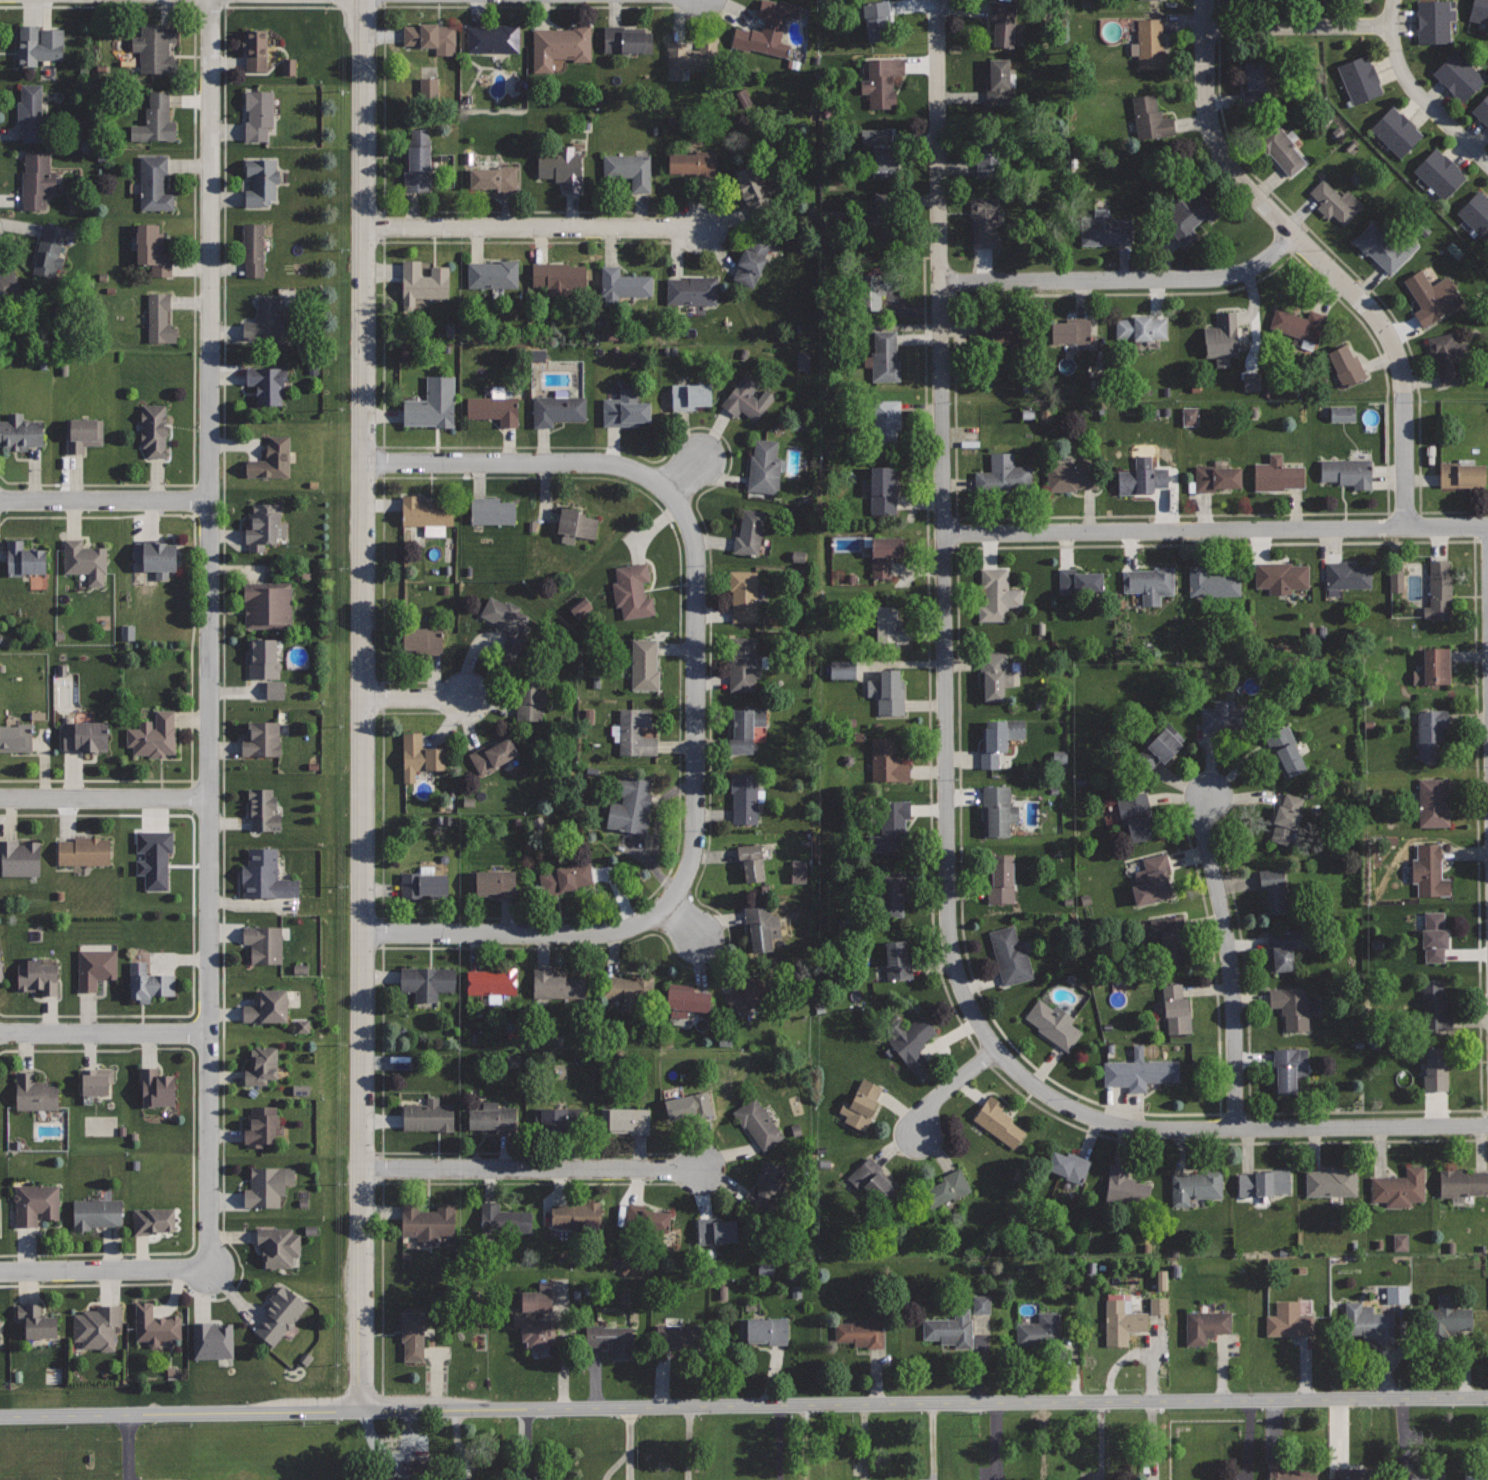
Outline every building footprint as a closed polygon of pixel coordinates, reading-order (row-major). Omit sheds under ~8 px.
[(783,0),(779,0),(778,2),(770,0),(762,0),(758,16),(765,18),(762,31),(752,29),(752,31),(736,27),(731,46),(787,60),(791,43),(781,41),(787,17),(797,20),(801,5),(783,0)] [(862,3),(869,42),(890,38),(886,15),(890,14),(887,0),(877,0),(862,3)] [(992,0),(990,20),(995,20),(993,44),(1013,45),(1016,2),(992,0)] [(1450,0),(1416,1),(1417,43),(1451,43),(1450,19),(1456,19),(1456,9),(1450,9),(1450,0)] [(1469,19),(1487,24),(1487,0),(1474,0),(1469,19)] [(1163,19),(1137,19),(1138,70),(1167,69),(1166,47),(1163,47),(1163,19)] [(178,23),(138,22),(138,36),(131,36),(131,50),(141,50),(141,71),(176,72),(176,58),(172,57),(172,53),(169,53),(170,42),(178,42),(178,23)] [(457,25),(438,25),(438,22),(420,22),(420,25),(403,25),(404,43),(420,43),(420,46),(436,46),(436,55),(457,55),(457,25)] [(38,24),(18,24),(18,65),(36,65),(36,59),(63,59),(63,28),(38,28),(38,24)] [(519,24),(501,24),(501,27),(468,26),(468,52),(519,52),(519,24)] [(591,24),(573,24),(573,28),(533,28),(533,71),(552,71),(552,57),(574,57),(574,60),(591,60),(591,24)] [(645,27),(624,27),(624,25),(604,26),(604,52),(652,52),(652,31),(645,31),(645,27)] [(267,29),(246,29),(246,70),(267,70),(267,29)] [(668,42),(667,67),(715,70),(717,41),(700,40),(699,49),(687,48),(687,43),(668,42)] [(1458,47),(1433,73),(1463,101),(1487,75),(1458,47)] [(1368,52),(1335,66),(1353,105),(1385,92),(1368,52)] [(905,57),(867,57),(868,77),(860,78),(860,93),(869,93),(869,106),(897,106),(897,88),(894,88),(894,77),(906,77),(905,57)] [(1010,58),(990,58),(990,87),(987,87),(988,105),(1014,105),(1014,87),(1010,87),(1010,58)] [(1265,59),(1244,61),(1247,91),(1243,91),(1245,111),(1270,108),(1265,59)] [(435,79),(417,79),(418,103),(436,102),(435,79)] [(42,83),(22,84),(22,101),(18,101),(18,124),(22,124),(23,141),(43,141),(42,83)] [(170,90),(151,90),(151,108),(146,108),(146,125),(129,125),(129,142),(178,142),(178,119),(170,119),(170,90)] [(273,91),(246,91),(246,108),(248,108),(248,121),(244,121),(244,141),(267,141),(267,125),(273,125),(273,91)] [(1156,91),(1130,95),(1139,153),(1165,149),(1163,137),(1178,134),(1175,116),(1162,117),(1161,110),(1159,110),(1156,91)] [(1471,111),(1487,126),(1487,92),(1471,111)] [(1393,105),(1370,128),(1401,158),(1424,136),(1393,105)] [(1278,121),(1256,139),(1267,154),(1270,152),(1289,177),(1309,162),(1278,121)] [(429,128),(412,128),(412,138),(406,138),(406,167),(404,167),(404,191),(431,191),(431,138),(429,138),(429,128)] [(892,129),(855,129),(855,151),(872,151),(872,183),(892,183),(891,169),(898,169),(898,144),(892,145),(892,129)] [(560,146),(560,154),(539,153),(538,176),(555,177),(555,181),(564,181),(563,191),(581,191),(582,154),(574,154),(574,146),(560,146)] [(1436,146),(1413,171),(1445,200),(1467,175),(1436,146)] [(716,150),(695,150),(694,153),(669,152),(669,172),(696,172),(696,176),(716,176),(716,150)] [(50,152),(23,152),(22,209),(48,209),(48,193),(56,193),(56,171),(50,171),(50,152)] [(1007,153),(976,153),(976,177),(1007,176),(1007,153)] [(168,154),(141,154),(141,210),(174,210),(174,193),(164,193),(164,175),(168,175),(168,154)] [(651,154),(604,155),(604,176),(632,176),(632,192),(651,192),(651,154)] [(278,158),(246,158),(245,176),(254,176),(254,190),(247,190),(246,205),(266,205),(267,198),(276,198),(276,182),(280,183),(280,169),(278,169),(278,158)] [(752,163),(731,173),(752,216),(773,205),(752,163)] [(517,164),(499,165),(499,168),(469,168),(470,188),(499,188),(499,191),(518,191),(517,164)] [(1322,177),(1309,192),(1321,203),(1318,207),(1328,217),(1332,212),(1343,223),(1362,203),(1347,189),(1341,195),(1322,177)] [(1202,186),(1190,197),(1186,193),(1174,203),(1178,208),(1164,221),(1183,243),(1194,233),(1190,228),(1204,215),(1210,221),(1222,210),(1202,186)] [(1456,212),(1487,242),(1487,197),(1479,188),(1456,212)] [(917,195),(886,195),(885,239),(901,239),(901,221),(917,221),(917,195)] [(1000,197),(971,197),(971,216),(974,216),(974,247),(997,246),(997,222),(1000,222),(1000,197)] [(1132,218),(1109,218),(1109,208),(1095,208),(1095,216),(1082,216),(1082,245),(1102,245),(1102,241),(1133,241),(1132,218)] [(1372,220),(1353,241),(1366,254),(1368,252),(1391,274),(1419,244),(1395,222),(1385,232),(1372,220)] [(264,221),(242,221),(242,261),(246,261),(246,277),(264,277),(264,221)] [(48,223),(44,240),(41,239),(33,273),(54,277),(56,267),(61,268),(63,257),(60,256),(64,238),(72,240),(75,230),(48,223)] [(155,223),(137,223),(137,263),(151,263),(151,275),(172,275),(172,252),(163,252),(163,232),(155,232),(155,223)] [(755,233),(748,249),(745,248),(738,263),(740,264),(733,277),(752,286),(774,242),(755,233)] [(518,260),(500,259),(500,262),(468,261),(468,286),(518,287),(518,260)] [(449,267),(432,267),(432,276),(420,276),(420,260),(403,260),(402,306),(406,310),(411,310),(415,306),(415,297),(448,297),(449,267)] [(586,265),(570,265),(570,262),(532,262),(532,285),(546,285),(546,296),(587,295),(586,265)] [(653,275),(620,275),(620,266),(602,266),(602,295),(605,295),(605,303),(619,303),(619,295),(653,295),(653,275)] [(0,274),(0,304),(26,290),(13,267),(0,274)] [(1421,268),(1404,279),(1421,307),(1414,311),(1423,326),(1463,301),(1448,276),(1432,286),(1421,268)] [(859,274),(858,308),(882,309),(882,274),(859,274)] [(718,277),(689,276),(689,278),(667,278),(667,302),(717,304),(718,277)] [(172,292),(148,292),(147,342),(177,342),(177,327),(172,327),(172,322),(168,322),(168,311),(172,311),(172,292)] [(280,295),(258,295),(258,320),(243,321),(243,339),(260,339),(260,349),(281,348),(280,295)] [(1310,308),(1306,318),(1274,307),(1268,326),(1317,343),(1327,314),(1310,308)] [(1238,310),(1219,312),(1220,327),(1204,327),(1206,355),(1216,354),(1216,367),(1230,366),(1229,356),(1240,355),(1238,310)] [(1151,316),(1133,316),(1133,318),(1116,319),(1116,338),(1134,338),(1134,340),(1153,339),(1153,338),(1166,337),(1165,318),(1151,318),(1151,316)] [(1018,322),(993,323),(992,317),(975,318),(976,345),(1018,343),(1018,322)] [(1090,317),(1066,317),(1066,321),(1051,322),(1051,342),(1091,342),(1090,317)] [(897,330),(866,331),(867,380),(901,380),(901,361),(897,361),(897,330)] [(1455,331),(1428,337),(1432,358),(1435,357),(1441,386),(1462,381),(1457,358),(1470,355),(1467,342),(1458,344),(1455,331)] [(1347,343),(1326,352),(1341,385),(1367,374),(1362,363),(1357,365),(1347,343)] [(795,370),(807,370),(807,352),(795,352),(795,370)] [(286,367),(246,367),(245,385),(258,385),(257,404),(286,405),(286,367)] [(746,372),(720,405),(736,417),(741,410),(756,421),(775,396),(765,388),(758,398),(752,393),(760,382),(746,372)] [(1241,391),(1258,391),(1257,372),(1240,372),(1241,391)] [(455,375),(427,374),(427,399),(403,399),(403,425),(435,425),(435,427),(454,427),(455,375)] [(711,383),(672,384),(673,410),(697,409),(697,405),(712,405),(711,383)] [(638,387),(619,387),(619,397),(603,398),(604,426),(639,425),(639,421),(650,420),(650,402),(638,402),(638,387)] [(585,396),(534,396),(534,427),(553,427),(553,420),(585,420),(585,396)] [(518,397),(467,397),(467,417),(501,417),(501,427),(518,426),(518,397)] [(901,400),(869,400),(869,445),(891,445),(891,430),(902,430),(901,400)] [(167,404),(141,404),(141,447),(147,448),(147,456),(166,456),(167,404)] [(1328,422),(1352,421),(1352,405),(1327,405),(1328,422)] [(1180,425),(1196,425),(1195,406),(1180,407),(1180,425)] [(31,420),(28,418),(23,418),(23,412),(9,412),(9,421),(0,421),(0,447),(3,447),(3,450),(28,450),(28,445),(42,446),(42,421),(31,420)] [(104,418),(67,419),(67,454),(85,453),(85,445),(104,445),(104,418)] [(290,436),(267,436),(267,459),(245,459),(245,477),(290,477),(290,436)] [(778,440),(755,438),(753,455),(751,455),(747,490),(777,494),(781,458),(776,457),(778,440)] [(1283,451),(1267,451),(1267,462),(1254,462),(1254,490),(1283,490),(1283,486),(1304,486),(1304,466),(1283,466),(1283,451)] [(1014,452),(991,452),(991,470),(974,470),(975,492),(1033,492),(1032,466),(1014,466),(1014,452)] [(1151,455),(1136,455),(1136,471),(1117,471),(1117,495),(1156,494),(1156,487),(1167,487),(1167,469),(1152,470),(1151,455)] [(1458,461),(1440,462),(1440,486),(1485,486),(1485,464),(1474,464),(1474,457),(1458,457),(1458,461)] [(1230,458),(1213,458),(1213,464),(1194,464),(1194,490),(1215,490),(1215,487),(1241,486),(1241,466),(1230,467),(1230,458)] [(1371,458),(1321,459),(1322,480),(1339,480),(1339,485),(1353,484),(1353,490),(1372,489),(1371,458)] [(1099,461),(1047,461),(1047,491),(1077,491),(1077,487),(1099,487),(1099,461)] [(892,467),(870,466),(869,514),(896,515),(897,492),(891,492),(892,467)] [(402,494),(402,525),(452,524),(452,504),(434,505),(434,501),(421,501),(421,494),(402,494)] [(472,496),(471,524),(515,524),(516,501),(500,501),(500,496),(472,496)] [(281,502),(252,502),(252,512),(248,512),(248,525),(245,525),(245,542),(249,542),(249,550),(264,549),(264,542),(276,542),(276,536),(285,536),(285,523),(282,523),(281,502)] [(560,506),(556,532),(595,539),(598,518),(584,516),(585,510),(560,506)] [(743,508),(739,537),(735,536),(732,553),(759,557),(765,511),(743,508)] [(902,536),(871,537),(872,581),(891,580),(891,556),(903,555),(902,536)] [(136,543),(136,561),(143,561),(143,570),(155,570),(155,578),(167,578),(168,569),(176,569),(177,543),(169,543),(169,542),(160,542),(160,539),(144,538),(144,543),(136,543)] [(24,539),(8,539),(8,575),(23,575),(23,573),(45,573),(45,549),(24,549),(24,539)] [(82,539),(66,539),(66,572),(89,571),(90,584),(103,583),(103,572),(108,572),(108,546),(82,546),(82,539)] [(1449,560),(1430,560),(1430,606),(1423,606),(1423,616),(1431,616),(1432,618),(1450,618),(1450,599),(1452,599),(1452,574),(1449,574),(1449,560)] [(648,561),(614,566),(623,619),(655,614),(652,596),(645,597),(643,581),(651,580),(648,561)] [(1291,561),(1256,562),(1256,585),(1269,585),(1269,594),(1291,593),(1291,588),(1308,587),(1308,563),(1291,563),(1291,561)] [(1354,561),(1327,561),(1328,596),(1341,596),(1341,587),(1372,587),(1371,566),(1355,566),(1354,561)] [(1239,574),(1207,574),(1207,564),(1189,565),(1190,594),(1239,593),(1239,574)] [(1174,566),(1154,566),(1154,570),(1123,570),(1123,592),(1142,592),(1142,605),(1158,604),(1158,592),(1174,592),(1174,566)] [(1102,572),(1079,572),(1079,567),(1058,567),(1059,593),(1103,591),(1102,572)] [(1009,568),(981,568),(981,590),(986,590),(986,606),(979,606),(979,621),(1010,621),(1010,606),(1022,606),(1022,588),(1009,588),(1009,568)] [(1400,569),(1387,569),(1387,591),(1401,591),(1400,569)] [(757,570),(725,570),(725,593),(732,593),(732,621),(757,621),(757,570)] [(292,582),(244,582),(244,600),(246,600),(246,627),(292,628),(292,582)] [(490,596),(480,615),(511,631),(499,653),(515,661),(528,636),(521,633),(530,616),(490,596)] [(575,621),(590,610),(581,597),(566,608),(575,621)] [(896,608),(875,608),(875,643),(909,642),(909,626),(896,626),(896,608)] [(132,625),(119,625),(120,640),(133,640),(132,625)] [(442,626),(404,626),(404,651),(441,652),(442,626)] [(757,637),(729,637),(729,690),(755,690),(755,677),(762,677),(762,653),(757,653),(757,637)] [(275,638),(248,638),(249,678),(275,678),(275,638)] [(658,638),(632,638),(631,688),(659,689),(660,670),(657,670),(658,638)] [(1451,647),(1421,647),(1421,682),(1451,682),(1451,647)] [(1007,652),(980,652),(980,701),(1006,700),(1005,687),(1014,687),(1014,670),(1007,670),(1007,652)] [(827,679),(852,678),(851,660),(826,661),(827,679)] [(900,669),(881,669),(881,679),(868,679),(868,695),(875,695),(875,698),(878,697),(878,715),(905,715),(904,696),(900,696),(900,669)] [(541,677),(515,678),(516,720),(542,719),(541,677)] [(280,681),(262,681),(263,700),(281,699),(280,681)] [(1236,699),(1214,699),(1214,706),(1201,706),(1201,731),(1254,730),(1254,703),(1237,703),(1236,699)] [(653,706),(619,706),(620,755),(658,754),(657,736),(642,736),(642,727),(653,727),(653,706)] [(175,709),(155,709),(155,719),(139,718),(139,727),(126,727),(126,747),(132,747),(132,755),(148,755),(148,756),(163,756),(163,753),(175,753),(175,709)] [(1449,709),(1419,710),(1420,758),(1439,758),(1438,741),(1443,741),(1443,727),(1449,727),(1449,709)] [(767,710),(734,710),(734,735),(729,735),(729,753),(754,753),(754,727),(767,727),(767,710)] [(1024,719),(986,720),(986,727),(983,727),(983,749),(981,749),(982,768),(1000,768),(999,751),(1006,751),(1006,738),(1025,738),(1024,719)] [(107,721),(75,721),(75,725),(64,725),(63,749),(107,750),(107,721)] [(1286,721),(1262,732),(1285,778),(1305,768),(1293,742),(1296,741),(1286,721)] [(279,722),(248,722),(248,738),(242,738),(242,755),(279,754),(279,722)] [(17,723),(17,726),(0,726),(0,751),(32,751),(32,723),(17,723)] [(1170,723),(1151,742),(1146,737),(1130,755),(1147,770),(1159,758),(1164,763),(1187,739),(1170,723)] [(403,732),(403,781),(415,781),(415,770),(446,770),(445,747),(423,747),(423,732),(403,732)] [(509,736),(486,749),(484,745),(469,753),(481,774),(519,753),(509,736)] [(895,737),(872,737),(873,780),(910,780),(910,762),(898,762),(898,754),(896,754),(895,737)] [(758,772),(730,772),(730,791),(733,791),(733,822),(758,822),(758,772)] [(626,775),(621,802),(610,800),(605,826),(645,834),(655,780),(626,775)] [(1449,777),(1418,778),(1419,825),(1450,825),(1449,806),(1446,806),(1446,794),(1449,794),(1449,777)] [(1011,785),(982,785),(983,837),(1012,837),(1011,785)] [(273,788),(248,787),(247,798),(251,798),(250,816),(253,816),(253,829),(281,830),(281,815),(273,814),(273,809),(277,809),(277,796),(273,795),(273,788)] [(1145,790),(1115,797),(1121,823),(1126,821),(1131,841),(1156,835),(1145,790)] [(1303,797),(1289,845),(1269,839),(1274,823),(1271,822),(1277,802),(1282,804),(1286,792),(1303,797)] [(910,800),(880,801),(881,835),(867,836),(867,852),(902,851),(902,833),(905,833),(905,818),(911,818),(910,800)] [(171,831),(134,831),(134,852),(143,853),(143,860),(134,860),(134,875),(141,875),(141,891),(166,891),(166,852),(171,852),(171,831)] [(110,839),(100,839),(100,836),(74,836),(74,840),(59,840),(59,864),(110,864),(110,839)] [(19,841),(19,839),(0,839),(0,859),(2,859),(2,875),(40,876),(41,841),(19,841)] [(1441,842),(1417,842),(1417,858),(1412,859),(1412,882),(1417,882),(1417,895),(1450,895),(1450,877),(1441,877),(1441,842)] [(761,843),(737,846),(740,868),(743,868),(745,883),(766,880),(761,843)] [(278,847),(248,847),(248,864),(242,864),(242,882),(244,882),(244,895),(299,896),(299,878),(278,878),(278,847)] [(1166,852),(1143,858),(1146,868),(1134,871),(1137,885),(1132,886),(1137,904),(1171,896),(1167,878),(1172,876),(1166,852)] [(1014,853),(986,854),(988,904),(1016,903),(1014,853)] [(788,883),(803,883),(804,860),(789,860),(788,883)] [(590,861),(538,870),(542,893),(594,884),(590,861)] [(1284,868),(1256,872),(1258,888),(1265,887),(1268,913),(1288,911),(1284,868)] [(907,870),(883,871),(884,916),(903,916),(903,899),(908,899),(907,870)] [(514,871),(471,873),(472,893),(476,893),(476,898),(516,896),(514,871)] [(402,872),(402,897),(448,897),(448,872),(402,872)] [(770,902),(743,906),(746,927),(750,926),(754,954),(773,951),(771,937),(782,936),(779,915),(772,916),(770,902)] [(1443,912),(1425,912),(1425,929),(1422,929),(1422,947),(1426,947),(1426,960),(1443,960),(1443,912)] [(1185,913),(1148,918),(1151,940),(1161,939),(1164,964),(1186,961),(1182,936),(1188,935),(1185,913)] [(1014,924),(988,932),(1003,985),(1034,977),(1024,939),(1019,941),(1014,924)] [(282,926),(243,926),(243,943),(251,943),(251,963),(282,963),(282,926)] [(1306,929),(1267,932),(1269,958),(1273,957),(1274,970),(1294,968),(1292,947),(1307,946),(1306,929)] [(906,939),(884,941),(888,980),(910,978),(906,939)] [(117,950),(79,950),(79,991),(96,991),(96,979),(117,979),(117,950)] [(41,957),(27,957),(27,964),(18,964),(18,990),(36,990),(36,988),(42,988),(42,995),(57,995),(57,965),(41,965),(41,957)] [(146,961),(131,961),(131,998),(140,998),(140,1003),(151,1003),(151,995),(175,995),(175,973),(146,973),(146,961)] [(533,966),(533,997),(585,998),(585,976),(565,976),(565,973),(552,973),(552,966),(533,966)] [(455,968),(401,967),(401,990),(415,990),(415,1001),(438,1002),(438,991),(455,991),(455,968)] [(517,967),(500,967),(500,970),(467,970),(467,994),(517,994),(517,967)] [(654,976),(634,974),(634,977),(598,973),(596,995),(623,998),(622,1011),(637,1012),(638,1001),(651,1003),(654,976)] [(755,974),(742,986),(740,983),(724,997),(741,1015),(769,990),(755,974)] [(1444,979),(1421,979),(1422,1029),(1453,1029),(1453,1011),(1447,1011),(1447,997),(1444,997),(1444,979)] [(694,984),(668,982),(666,1015),(687,1016),(688,1009),(709,1011),(711,991),(694,990),(694,984)] [(1182,982),(1163,984),(1165,1016),(1168,1016),(1169,1033),(1192,1031),(1191,1012),(1189,1012),(1187,996),(1183,996),(1182,982)] [(1309,985),(1266,988),(1267,1009),(1281,1008),(1282,1015),(1285,1015),(1285,1032),(1311,1031),(1309,985)] [(288,989),(262,988),(262,1005),(243,1005),(243,1021),(288,1021),(288,989)] [(908,997),(894,1010),(905,1024),(886,1040),(921,1082),(937,1068),(921,1049),(925,1046),(923,1043),(937,1031),(908,997)] [(1039,997),(1024,1016),(1038,1027),(1036,1029),(1068,1053),(1084,1031),(1072,1022),(1076,1018),(1056,1002),(1052,1007),(1039,997)] [(1446,1045),(1424,1046),(1426,1090),(1447,1090),(1446,1045)] [(278,1046),(255,1046),(255,1048),(251,1048),(251,1068),(245,1068),(245,1084),(267,1084),(267,1078),(278,1078),(278,1046)] [(1308,1048),(1273,1049),(1273,1071),(1276,1071),(1276,1093),(1296,1093),(1296,1076),(1308,1076),(1308,1048)] [(1179,1061),(1104,1062),(1104,1086),(1128,1085),(1128,1092),(1146,1091),(1146,1081),(1179,1081),(1179,1061)] [(158,1066),(140,1067),(140,1085),(143,1085),(143,1107),(174,1107),(174,1075),(158,1075),(158,1066)] [(113,1068),(83,1068),(83,1094),(108,1094),(108,1081),(113,1081),(113,1068)] [(35,1071),(17,1071),(17,1109),(59,1109),(58,1085),(49,1085),(48,1081),(35,1081),(35,1071)] [(863,1076),(850,1103),(844,1100),(839,1110),(848,1114),(844,1121),(866,1132),(873,1116),(871,1115),(885,1087),(863,1076)] [(753,1092),(730,1107),(743,1126),(745,1124),(764,1152),(784,1137),(753,1092)] [(692,1093),(664,1100),(669,1121),(697,1114),(692,1093)] [(991,1094),(972,1118),(1016,1150),(1028,1133),(1011,1120),(1013,1118),(1001,1109),(1004,1104),(991,1094)] [(453,1103),(439,1104),(439,1095),(427,1096),(427,1103),(404,1103),(404,1128),(439,1128),(439,1131),(454,1131),(453,1103)] [(470,1108),(470,1127),(497,1127),(497,1133),(516,1133),(516,1105),(498,1105),(498,1101),(483,1101),(483,1108),(470,1108)] [(277,1106),(252,1106),(252,1113),(249,1113),(249,1126),(244,1126),(244,1143),(248,1143),(248,1147),(262,1147),(262,1142),(274,1142),(274,1135),(283,1135),(283,1125),(280,1125),(280,1114),(277,1114),(277,1106)] [(584,1106),(535,1107),(535,1127),(541,1127),(541,1133),(567,1133),(567,1127),(584,1127),(584,1106)] [(650,1108),(602,1107),(601,1128),(609,1128),(609,1131),(650,1131),(650,1108)] [(1053,1146),(1044,1169),(1081,1183),(1089,1160),(1053,1146)] [(868,1155),(847,1178),(876,1206),(894,1187),(879,1172),(883,1168),(868,1155)] [(762,1160),(757,1179),(759,1179),(756,1192),(750,1187),(739,1203),(758,1217),(776,1221),(790,1168),(762,1160)] [(1112,1164),(1105,1201),(1146,1209),(1151,1183),(1135,1181),(1136,1178),(1128,1176),(1129,1167),(1112,1164)] [(959,1166),(942,1175),(944,1179),(921,1191),(930,1208),(953,1196),(955,1200),(972,1191),(959,1166)] [(295,1167),(251,1167),(251,1188),(245,1188),(245,1206),(280,1206),(279,1195),(285,1195),(285,1184),(295,1184),(295,1167)] [(1424,1167),(1406,1167),(1406,1176),(1372,1176),(1372,1202),(1386,1201),(1386,1206),(1411,1206),(1411,1202),(1424,1202),(1424,1167)] [(1357,1168),(1327,1168),(1327,1170),(1306,1170),(1306,1196),(1357,1196),(1357,1168)] [(1290,1169),(1255,1169),(1255,1172),(1239,1172),(1239,1196),(1274,1196),(1274,1193),(1290,1193),(1290,1169)] [(1440,1169),(1440,1198),(1470,1198),(1470,1193),(1487,1193),(1487,1172),(1469,1172),(1469,1169),(1440,1169)] [(1222,1170),(1202,1171),(1202,1173),(1171,1174),(1172,1206),(1191,1205),(1191,1198),(1223,1197),(1222,1170)] [(59,1185),(17,1185),(17,1226),(37,1226),(37,1212),(41,1212),(41,1219),(59,1218),(59,1185)] [(122,1199),(73,1200),(74,1230),(90,1230),(90,1227),(123,1226),(122,1199)] [(481,1200),(481,1230),(531,1231),(531,1211),(500,1210),(500,1201),(481,1200)] [(601,1200),(584,1201),(584,1203),(550,1204),(551,1226),(602,1225),(601,1200)] [(455,1203),(437,1203),(437,1211),(421,1210),(421,1203),(402,1202),(401,1236),(416,1236),(416,1241),(440,1241),(440,1236),(455,1236),(455,1203)] [(670,1212),(645,1210),(645,1204),(627,1202),(625,1223),(639,1224),(638,1233),(668,1236),(670,1212)] [(175,1208),(133,1208),(133,1234),(148,1234),(148,1230),(175,1230),(175,1208)] [(721,1216),(697,1217),(698,1245),(723,1244),(723,1241),(737,1240),(736,1220),(722,1220),(721,1216)] [(293,1227),(256,1227),(256,1244),(264,1244),(264,1249),(262,1249),(262,1257),(267,1257),(267,1266),(292,1265),(292,1255),(299,1255),(299,1234),(293,1234),(293,1227)] [(1405,1251),(1405,1234),(1391,1234),(1391,1251),(1405,1251)] [(1154,1290),(1165,1290),(1165,1271),(1154,1271),(1154,1290)] [(283,1283),(278,1290),(276,1288),(268,1297),(272,1300),(264,1309),(269,1314),(256,1330),(274,1345),(287,1330),(290,1329),(294,1325),(294,1321),(308,1303),(283,1283)] [(1407,1286),(1384,1286),(1384,1303),(1407,1303),(1407,1286)] [(548,1311),(548,1291),(517,1292),(518,1312),(548,1311)] [(1131,1293),(1106,1293),(1107,1345),(1128,1345),(1128,1331),(1148,1331),(1148,1311),(1132,1311),(1131,1293)] [(1454,1294),(1439,1295),(1439,1309),(1424,1309),(1425,1335),(1456,1334),(1456,1330),(1472,1330),(1471,1307),(1454,1308),(1454,1294)] [(988,1296),(971,1295),(970,1314),(987,1314),(988,1296)] [(1147,1298),(1148,1315),(1166,1314),(1165,1297),(1147,1298)] [(1299,1300),(1277,1300),(1277,1315),(1266,1315),(1267,1335),(1313,1334),(1313,1314),(1300,1314),(1299,1300)] [(1370,1300),(1344,1301),(1345,1334),(1361,1334),(1362,1338),(1376,1338),(1377,1343),(1396,1343),(1395,1312),(1371,1313),(1370,1300)] [(152,1302),(136,1302),(136,1340),(149,1340),(149,1345),(152,1347),(157,1347),(160,1344),(160,1339),(181,1339),(181,1314),(171,1314),(171,1317),(152,1317),(152,1302)] [(41,1304),(18,1304),(18,1319),(25,1319),(26,1339),(58,1338),(58,1316),(41,1316),(41,1304)] [(122,1305),(98,1305),(98,1310),(83,1310),(83,1315),(75,1314),(75,1340),(83,1340),(82,1347),(100,1348),(100,1351),(115,1351),(116,1325),(122,1325),(122,1305)] [(956,1307),(956,1319),(924,1319),(924,1339),(941,1339),(941,1343),(956,1344),(956,1347),(972,1347),(972,1318),(969,1318),(969,1307),(956,1307)] [(402,1310),(402,1342),(405,1342),(405,1360),(423,1360),(424,1311),(402,1310)] [(1232,1311),(1187,1311),(1187,1344),(1206,1344),(1206,1337),(1214,1337),(1214,1333),(1232,1333),(1232,1311)] [(1039,1313),(1039,1322),(1016,1322),(1016,1344),(1060,1344),(1060,1313),(1039,1313)] [(534,1314),(513,1315),(514,1325),(521,1325),(522,1340),(526,1340),(527,1349),(552,1348),(550,1318),(535,1319),(534,1314)] [(787,1318),(740,1318),(740,1338),(747,1338),(747,1344),(787,1344),(787,1318)] [(884,1320),(834,1321),(835,1342),(854,1341),(854,1345),(868,1345),(868,1349),(884,1349),(884,1320)] [(211,1322),(194,1322),(194,1358),(233,1358),(233,1322),(211,1323),(211,1322)] [(704,1324),(657,1322),(656,1346),(703,1348),(704,1324)] [(632,1326),(588,1327),(589,1345),(611,1344),(611,1359),(633,1359),(632,1326)] [(1269,1462),(1269,1479),(1318,1479),(1318,1468),(1285,1469),(1285,1462),(1269,1462)] [(1397,1463),(1397,1479),(1446,1479),(1446,1471),(1414,1471),(1414,1463),(1397,1463)] [(1333,1467),(1333,1479),(1377,1479),(1377,1467),(1333,1467)] [(1459,1471),(1459,1479),(1487,1479),(1487,1470),(1459,1471)]
